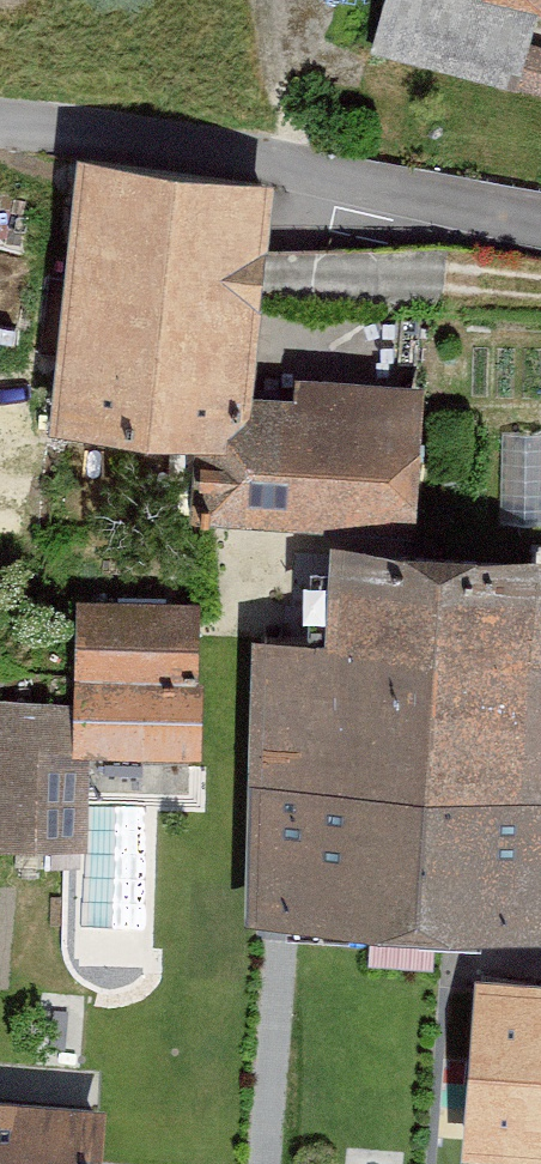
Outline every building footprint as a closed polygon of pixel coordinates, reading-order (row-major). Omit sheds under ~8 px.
[(370,50),(518,89),(530,41),(540,2),(540,0),(383,0),(370,50)] [(518,89),(540,95),(540,44),(530,41),(518,89)] [(271,176),(79,155),(48,424),(199,441),(241,446),(247,390),(271,176)] [(410,534),(427,386),(297,371),(294,395),(247,390),(241,446),(199,441),(192,509),(410,534)] [(330,554),(327,636),(255,633),(249,778),(540,790),(540,563),(330,554)] [(201,609),(61,600),(54,701),(0,697),(0,849),(78,854),(85,755),(191,762),(201,609)] [(249,778),(243,921),(540,933),(540,790),(249,778)] [(475,973),(460,1152),(540,1158),(540,978),(475,973)] [(91,1109),(0,1102),(0,1163),(87,1163),(91,1109)]
